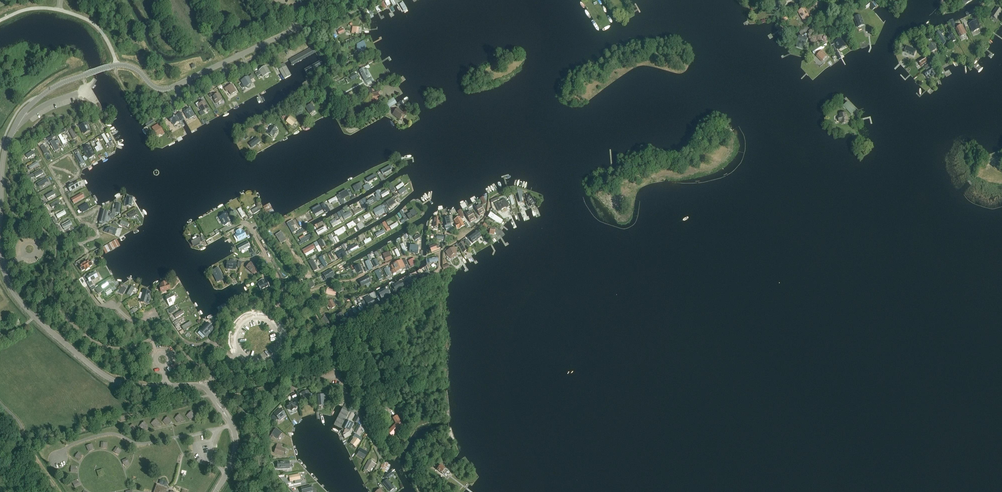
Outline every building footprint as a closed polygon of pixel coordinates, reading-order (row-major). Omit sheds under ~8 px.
[(872,11),(876,8),(871,1),(864,6),(867,9),(870,7),(872,11)] [(780,2),(773,7),(777,13),(784,9),(780,2)] [(997,8),(992,16),(996,19),(1001,11),(997,8)] [(804,21),(810,18),(804,9),(798,12),(804,21)] [(854,18),(857,28),(864,26),(861,16),(854,18)] [(980,29),(976,21),(968,25),(972,33),(980,29)] [(960,38),(967,34),(962,25),(956,29),(960,38)] [(806,26),(798,31),(801,35),(809,31),(806,26)] [(953,34),(951,31),(948,33),(951,36),(948,38),(951,44),(955,41),(954,40),(956,39),(953,34)] [(940,32),(936,35),(943,44),(947,42),(940,32)] [(806,38),(807,35),(804,34),(801,36),(800,37),(799,36),(797,41),(799,41),(797,48),(801,49),(803,43),(805,43),(807,39),(806,38)] [(842,49),(846,47),(841,39),(834,43),(839,51),(841,50),(842,49)] [(366,47),(365,45),(365,44),(363,42),(357,45),(357,51),(365,53),(366,50),(366,47)] [(811,50),(814,55),(828,47),(825,42),(811,50)] [(930,52),(936,51),(938,46),(936,42),(927,48),(930,52)] [(913,56),(916,51),(907,47),(904,52),(913,56)] [(816,56),(818,59),(819,58),(822,61),(827,57),(821,51),(816,56)] [(921,67),(928,63),(924,57),(918,61),(921,67)] [(269,73),(270,73),(266,67),(255,73),(257,76),(261,73),(263,77),(264,76),(265,77),(266,78),(267,78),(268,77),(269,77),(269,76),(269,74),(269,73)] [(359,71),(364,81),(369,78),(363,69),(359,71)] [(932,69),(924,74),(926,78),(930,75),(932,78),(936,76),(932,69)] [(251,84),(252,83),(250,80),(254,77),(252,75),(242,81),(245,87),(246,87),(247,87),(248,88),(249,88),(250,88),(251,87),(251,86),(251,85),(251,84)] [(236,92),(232,84),(225,89),(227,91),(228,90),(231,95),(236,92)] [(352,93),(346,96),(348,101),(354,98),(352,93)] [(371,95),(372,100),(374,99),(374,102),(380,101),(379,98),(380,98),(379,93),(371,95)] [(218,94),(214,96),(212,94),(209,95),(211,98),(213,97),(217,104),(222,101),(218,94)] [(390,109),(397,104),(394,98),(386,103),(390,109)] [(199,104),(198,102),(196,104),(198,108),(200,107),(203,112),(208,108),(204,101),(199,104)] [(856,110),(848,101),(843,106),(851,115),(856,110)] [(310,103),(311,104),(306,108),(310,114),(315,110),(312,105),(314,104),(312,102),(310,103)] [(404,114),(397,108),(392,115),(399,120),(404,114)] [(189,119),(194,116),(190,109),(187,111),(186,109),(184,110),(185,112),(189,119)] [(176,114),(168,119),(171,123),(172,122),(174,125),(180,121),(176,114)] [(840,117),(839,117),(840,122),(842,122),(842,124),(848,123),(846,114),(840,115),(840,117)] [(296,121),(290,117),(287,122),(292,126),(296,121)] [(86,122),(79,126),(84,134),(91,131),(88,125),(89,124),(88,122),(86,123),(86,122)] [(152,127),(154,130),(156,135),(161,132),(162,135),(164,133),(159,123),(152,127)] [(276,133),(271,128),(266,132),(271,137),(276,133)] [(65,133),(58,137),(63,145),(69,141),(65,133)] [(102,136),(108,148),(112,146),(108,138),(110,137),(108,134),(106,135),(105,134),(102,136)] [(257,137),(249,144),(252,148),(260,141),(257,137)] [(97,152),(99,151),(100,152),(103,151),(99,143),(96,144),(97,147),(95,148),(97,152)] [(89,147),(84,150),(89,158),(94,155),(89,147)] [(389,166),(380,171),(382,174),(391,170),(389,166)] [(34,175),(36,179),(44,175),(42,171),(34,175)] [(76,182),(67,187),(69,192),(78,187),(76,182)] [(395,186),(400,194),(407,190),(402,182),(395,186)] [(362,186),(361,183),(352,188),(355,192),(361,189),(360,187),(362,186)] [(363,185),(366,191),(371,188),(369,183),(363,185)] [(346,190),(339,194),(339,195),(337,197),(338,199),(341,198),(342,199),(349,195),(346,190)] [(54,192),(45,197),(48,202),(57,197),(54,192)] [(82,193),(71,199),(74,204),(84,198),(82,193)] [(529,195),(526,198),(528,200),(527,201),(528,203),(527,204),(530,207),(532,206),(533,207),(537,204),(531,196),(530,196),(529,195)] [(369,206),(377,201),(375,197),(370,200),(366,202),(367,203),(365,204),(367,207),(369,206)] [(387,205),(389,207),(395,203),(392,198),(383,204),(384,206),(387,205)] [(124,201),(124,206),(131,207),(132,205),(133,203),(132,202),(132,200),(126,199),(126,201),(124,201)] [(505,199),(495,204),(499,212),(502,210),(501,210),(506,208),(509,207),(505,199)] [(59,201),(51,206),(53,211),(62,206),(59,201)] [(80,209),(82,213),(90,209),(88,205),(80,209)] [(320,205),(312,210),(314,215),(322,210),(320,205)] [(480,205),(475,207),(480,216),(485,213),(480,205)] [(381,206),(373,211),(376,216),(384,211),(381,206)] [(245,216),(241,208),(237,210),(242,218),(245,216)] [(418,214),(417,213),(416,213),(414,209),(410,212),(410,213),(407,215),(409,219),(418,214)] [(136,210),(128,215),(130,219),(138,214),(136,210)] [(65,211),(56,216),(58,219),(66,214),(65,211)] [(470,211),(465,214),(470,223),(475,220),(470,211)] [(102,212),(99,222),(105,224),(108,214),(102,212)] [(307,212),(296,218),(297,220),(299,219),(301,222),(310,217),(307,212)] [(227,213),(219,217),(224,226),(232,222),(227,213)] [(337,214),(325,220),(330,229),(342,223),(337,214)] [(490,214),(488,218),(498,224),(501,219),(490,214)] [(457,229),(458,229),(459,229),(465,226),(460,217),(454,220),(456,224),(454,225),(457,229)] [(353,220),(346,224),(349,229),(356,225),(353,220)] [(287,223),(292,233),(296,231),(294,227),(293,227),(292,226),(295,225),(292,221),(287,223)] [(319,228),(321,234),(328,230),(325,225),(319,228)] [(344,226),(334,231),(337,236),(347,231),(344,226)] [(111,227),(104,231),(115,235),(117,229),(111,227)] [(242,231),(241,229),(236,232),(237,234),(235,235),(239,242),(247,238),(243,231),(242,231)] [(374,233),(376,237),(385,232),(383,229),(374,233)] [(473,242),(481,236),(478,231),(470,237),(473,242)] [(281,232),(275,235),(279,241),(285,238),(281,232)] [(198,235),(189,240),(193,246),(195,245),(195,247),(200,244),(199,243),(201,242),(198,235)] [(301,242),(302,244),(312,239),(310,235),(305,238),(305,237),(300,240),(301,242)] [(463,253),(468,250),(463,242),(458,245),(463,253)] [(247,248),(245,243),(237,247),(240,251),(247,248)] [(302,251),(305,255),(315,249),(313,245),(302,251)] [(438,245),(437,245),(435,245),(429,247),(432,253),(441,250),(439,245),(438,245)] [(454,248),(445,252),(448,258),(450,258),(451,259),(457,256),(456,254),(457,253),(454,248)] [(339,259),(346,255),(344,251),(336,255),(339,259)] [(388,252),(383,254),(386,262),(392,260),(388,252)] [(414,258),(408,261),(410,267),(417,264),(414,258)] [(231,263),(228,262),(227,268),(235,269),(236,263),(234,263),(234,260),(231,259),(231,263)] [(90,260),(79,266),(82,271),(85,270),(86,271),(90,268),(89,267),(92,265),(90,260)] [(317,270),(311,260),(308,261),(314,271),(317,270)] [(395,273),(405,268),(401,260),(391,265),(391,266),(390,266),(392,270),(393,269),(394,269),(395,271),(395,273)] [(251,262),(246,268),(255,275),(257,273),(256,272),(258,269),(251,262)] [(360,265),(354,267),(357,274),(363,272),(360,265)] [(211,271),(217,283),(224,279),(219,268),(211,271)] [(323,274),(327,281),(335,276),(331,270),(323,274)] [(96,271),(87,277),(89,281),(87,282),(90,286),(93,284),(92,281),(99,277),(96,271)] [(367,288),(371,286),(370,283),(371,282),(368,276),(359,281),(362,287),(366,285),(367,288)] [(410,285),(415,282),(412,276),(406,279),(410,285)] [(262,290),(269,287),(266,282),(265,282),(263,280),(260,282),(261,284),(260,285),(262,290)] [(394,289),(392,290),(394,293),(395,292),(396,292),(404,288),(401,281),(392,286),(394,289)] [(166,282),(160,284),(161,286),(159,286),(161,292),(171,290),(169,284),(167,284),(166,282)] [(103,291),(105,293),(111,289),(108,285),(101,289),(100,287),(96,290),(99,294),(103,291)] [(131,287),(127,296),(130,298),(135,289),(131,287)] [(149,297),(151,292),(143,290),(140,302),(148,304),(150,298),(149,297)] [(387,290),(379,294),(382,300),(390,295),(387,290)] [(165,297),(170,307),(174,305),(173,303),(175,302),(175,299),(173,295),(171,294),(165,297)] [(369,307),(375,303),(373,300),(371,301),(369,297),(365,299),(369,307)] [(332,300),(327,303),(326,301),(323,302),(326,306),(328,305),(331,309),(336,307),(332,300)] [(223,304),(216,308),(219,313),(227,309),(223,304)] [(172,314),(175,319),(184,315),(182,309),(172,314)] [(342,313),(336,316),(340,323),(346,320),(342,313)] [(189,319),(180,324),(184,331),(193,326),(189,319)] [(207,323),(200,331),(206,337),(213,329),(207,323)] [(304,399),(310,397),(308,391),(302,393),(300,394),(300,396),(303,396),(304,399)] [(294,401),(286,405),(288,410),(290,409),(291,411),(296,408),(295,407),(297,406),(294,401)] [(350,410),(343,407),(334,425),(341,428),(350,410)] [(284,417),(286,415),(281,409),(275,414),(279,419),(283,416),(284,417)] [(401,421),(397,415),(393,418),(396,424),(401,421)] [(349,422),(348,424),(346,423),(344,428),(349,431),(353,424),(349,422)] [(396,424),(388,432),(392,436),(400,428),(396,424)] [(278,438),(282,433),(276,429),(270,437),(272,439),(274,435),(278,438)] [(356,447),(360,442),(357,439),(358,438),(355,436),(354,437),(355,438),(351,444),(356,447)] [(284,455),(285,450),(281,449),(282,445),(278,444),(275,452),(284,455)] [(365,458),(368,453),(361,449),(358,454),(365,458)] [(369,461),(365,469),(369,471),(372,466),(374,467),(376,464),(369,461)] [(390,465),(383,462),(380,469),(387,472),(390,465)] [(441,465),(437,470),(445,476),(449,471),(441,465)] [(102,468),(96,470),(98,477),(104,475),(102,468)] [(388,489),(392,486),(388,481),(388,480),(388,479),(383,483),(388,489)] [(166,491),(168,488),(157,484),(154,491),(168,491),(166,491)]
